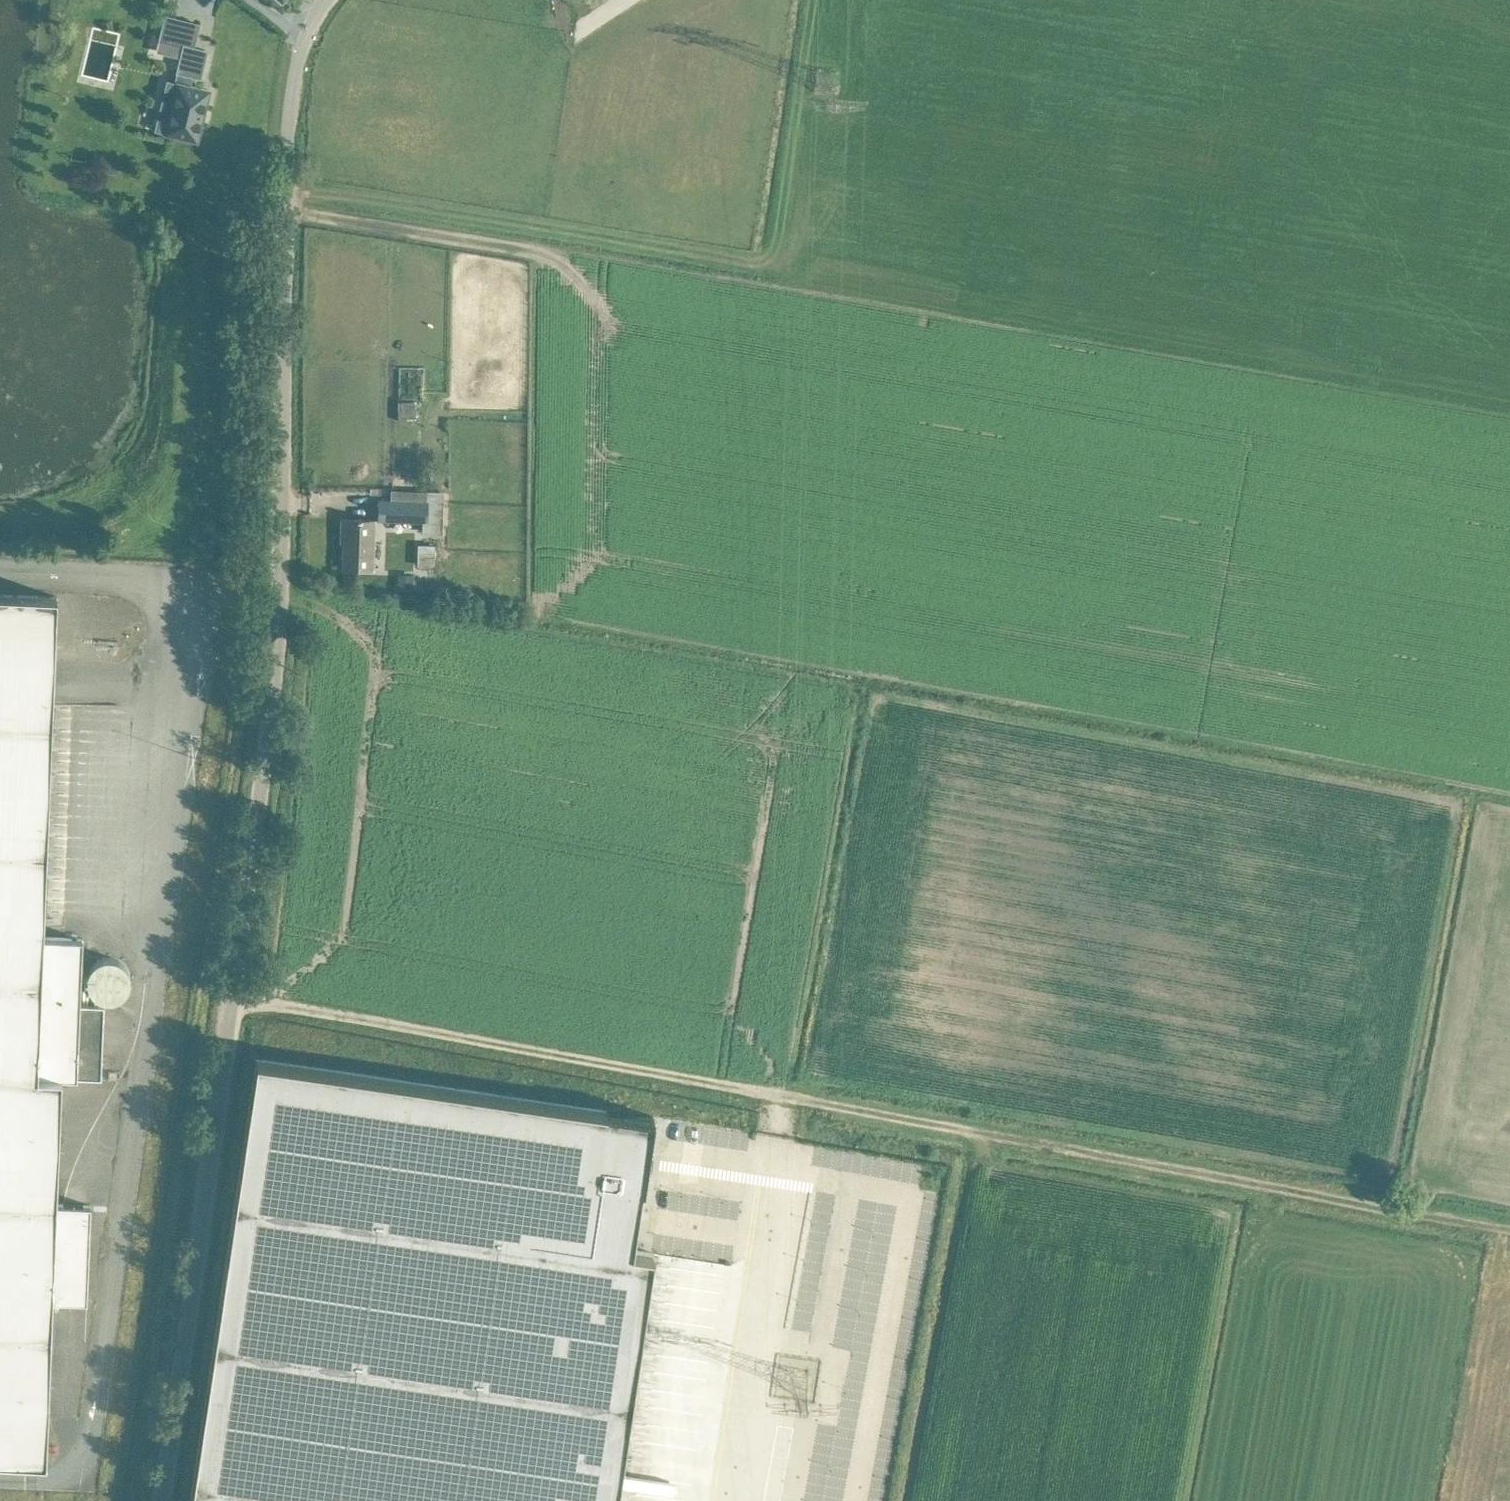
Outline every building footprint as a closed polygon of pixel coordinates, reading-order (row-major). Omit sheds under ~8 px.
[(197,141),(210,90),(190,85),(193,76),(200,78),(207,50),(184,45),(177,72),(181,73),(179,82),(177,82),(177,83),(167,81),(155,130),(165,132),(165,133),(197,141)] [(415,422),(416,402),(400,401),(399,422),(415,422)] [(379,499),(379,520),(426,521),(425,533),(440,533),(441,491),(392,490),(392,500),(379,499)] [(362,520),(362,518),(358,518),(358,519),(342,519),(342,536),(344,536),(343,568),(373,569),(374,520),(362,520)] [(56,1204),(67,938),(43,936),(57,597),(0,594),(0,1459),(33,1461),(45,1461),(52,1301),(87,1302),(91,1205),(56,1204)] [(654,1253),(633,1250),(642,1187),(643,1187),(654,1116),(607,1109),(606,1110),(256,1058),(213,1346),(190,1500),(617,1500),(654,1253)]
